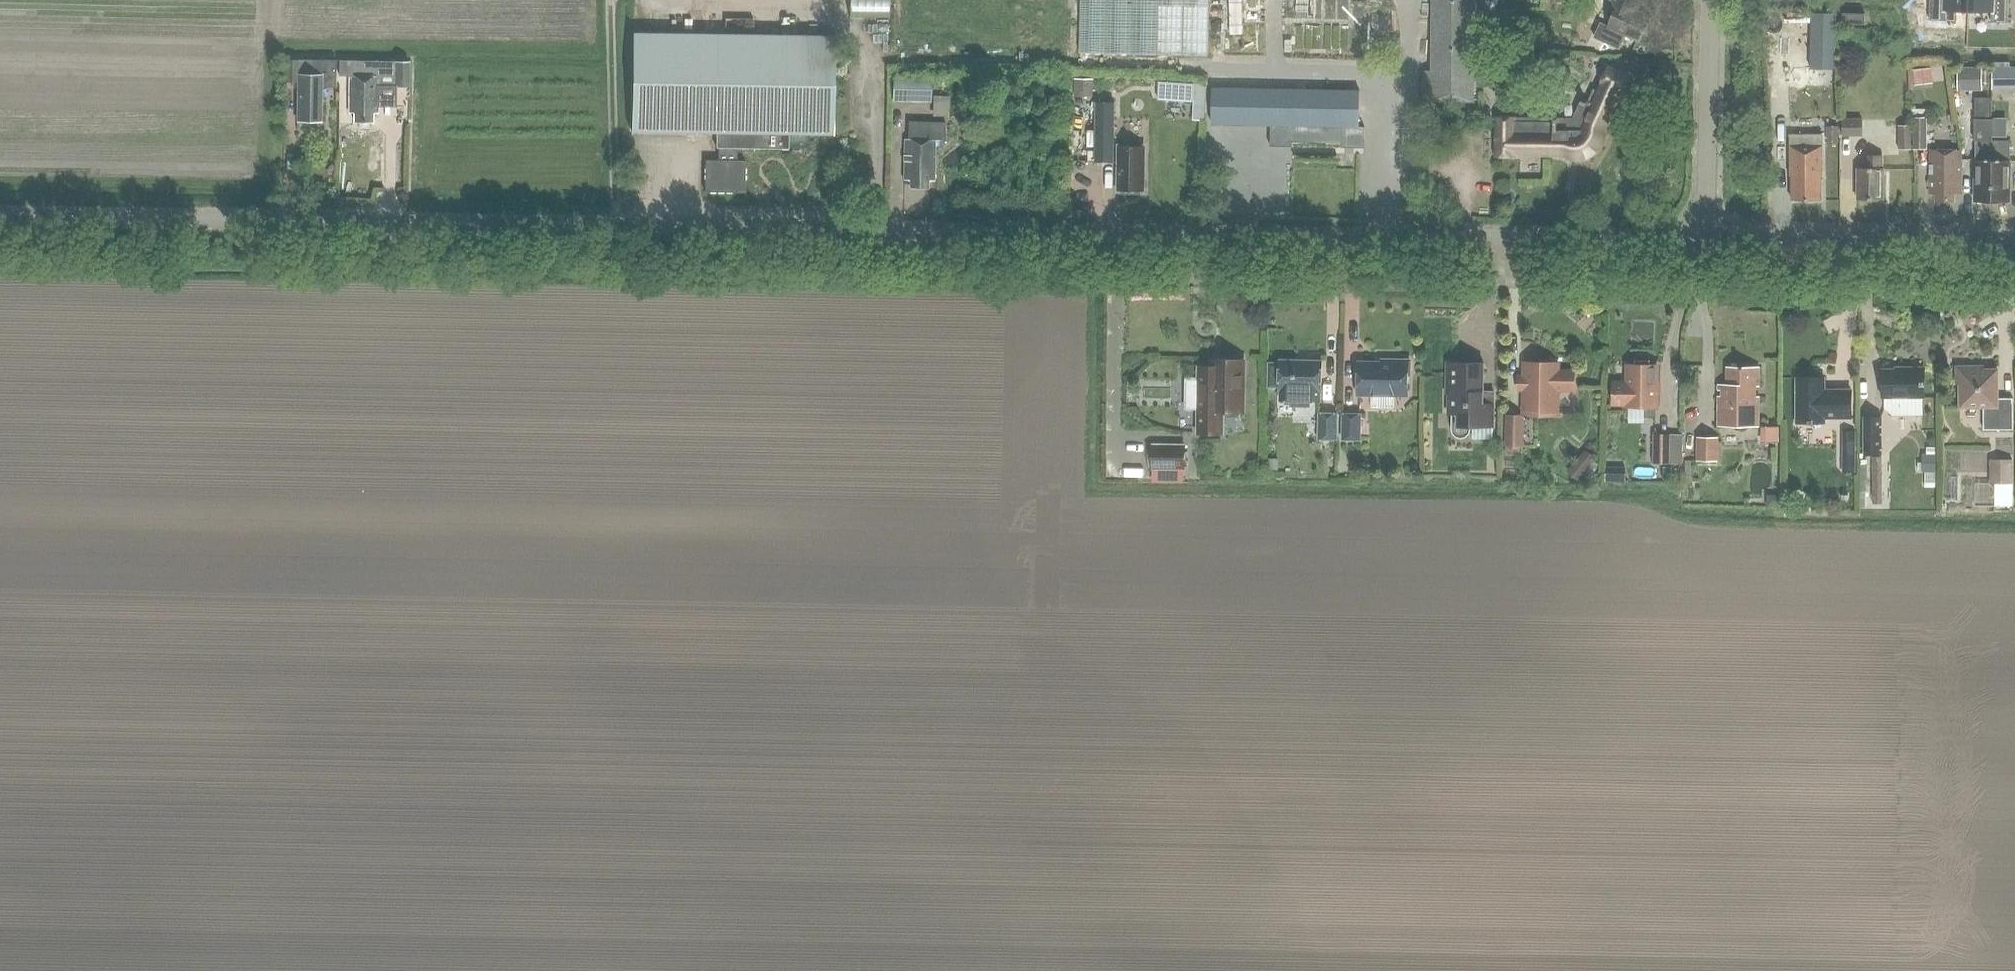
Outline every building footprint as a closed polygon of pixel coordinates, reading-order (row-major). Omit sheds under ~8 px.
[(1210,57),(1211,0),(1082,0),(1081,54),(1210,57)] [(1245,0),(1230,0),(1231,31),(1246,31),(1245,0)] [(1433,71),(1475,71),(1476,0),(1434,0),(1433,71)] [(1643,0),(1612,0),(1620,3),(1609,26),(1601,23),(1595,37),(1620,49),(1626,36),(1640,42),(1651,18),(1638,12),(1643,0)] [(1930,20),(1957,21),(1957,10),(1969,11),(1969,0),(1931,0),(1930,20)] [(1969,11),(1992,12),(1991,22),(2007,23),(2008,0),(1969,0),(1969,11)] [(1865,26),(1866,14),(1843,13),(1842,25),(1865,26)] [(634,34),(632,132),(718,134),(718,149),(718,161),(705,161),(705,193),(746,193),(746,161),(737,161),(737,149),(789,150),(789,135),(834,136),(835,37),(634,34)] [(1478,53),(1477,87),(1506,87),(1507,54),(1478,53)] [(322,78),(335,78),(336,61),(287,60),(287,83),(300,83),(299,123),(321,124),(322,78)] [(340,61),(340,77),(351,77),(351,115),(355,114),(356,123),(373,123),(373,114),(380,114),(379,89),(396,89),(396,87),(410,87),(410,62),(340,61)] [(1910,85),(1933,83),(1932,69),(1915,70),(1915,68),(1909,68),(1910,85)] [(1623,93),(1630,79),(1609,69),(1602,84),(1599,92),(1594,90),(1589,103),(1583,100),(1574,120),(1499,118),(1498,155),(1515,155),(1515,153),(1577,154),(1581,153),(1584,152),(1585,152),(1588,151),(1590,150),(1592,148),(1594,146),(1596,145),(1598,142),(1599,141),(1600,139),(1602,136),(1602,135),(1622,92),(1623,93)] [(1979,89),(1979,69),(1955,70),(1955,89),(1979,89)] [(2014,91),(2014,70),(1988,70),(1989,91),(2014,91)] [(1424,71),(1423,101),(1475,102),(1475,71),(1433,71),(1424,71)] [(893,74),(892,103),(929,105),(930,76),(893,74)] [(1093,97),(1094,79),(1076,79),(1075,96),(1093,97)] [(1194,84),(1160,82),(1159,99),(1193,102),(1194,84)] [(1214,88),(1213,124),(1272,126),(1271,147),(1293,147),(1293,143),(1342,144),(1342,149),(1365,149),(1366,128),(1360,128),(1361,92),(1214,88)] [(933,117),(949,117),(949,97),(933,97),(933,117)] [(1115,162),(1116,102),(1098,102),(1097,162),(1115,162)] [(1925,119),(1911,119),(1911,150),(1925,150),(1925,119)] [(1991,201),(1992,141),(1993,119),(1976,119),(1976,141),(1975,185),(1977,187),(1977,201),(1991,201)] [(1840,120),(1841,136),(1860,136),(1860,120),(1840,120)] [(906,139),(905,181),(912,181),(911,188),(928,188),(928,181),(934,182),(935,140),(945,141),(946,122),(909,122),(909,139),(906,139)] [(1911,125),(1906,125),(1898,125),(1899,150),(1911,149),(1911,125)] [(1827,127),(1828,142),(1839,141),(1839,127),(1827,127)] [(1791,135),(1791,176),(1792,176),(1792,197),(1792,201),(1823,201),(1823,197),(1823,176),(1825,176),(1825,135),(1791,135)] [(1992,141),(1991,201),(2007,201),(2007,187),(2009,185),(2010,142),(1992,141)] [(1144,192),(1144,146),(1120,146),(1119,191),(1144,192)] [(1961,150),(1930,150),(1930,193),(1936,193),(1936,201),(1954,201),(1954,194),(1962,194),(1961,150)] [(1866,168),(1858,168),(1858,200),(1884,200),(1884,191),(1883,191),(1883,155),(1866,156),(1866,168)] [(1554,361),(1552,359),(1548,359),(1544,359),(1541,362),(1540,365),(1525,364),(1525,376),(1525,392),(1525,413),(1557,413),(1558,390),(1574,390),(1574,373),(1558,372),(1558,365),(1555,365),(1555,363),(1554,361)] [(1201,414),(1201,434),(1220,434),(1220,408),(1241,409),(1242,376),(1245,374),(1245,367),(1242,365),(1242,360),(1214,360),(1214,368),(1202,367),(1202,381),(1189,381),(1189,414),(1201,414)] [(1359,362),(1358,396),(1408,397),(1408,374),(1411,371),(1411,365),(1407,360),(1401,360),(1398,363),(1359,362)] [(1322,361),(1280,361),(1280,364),(1269,364),(1269,388),(1280,388),(1280,391),(1281,391),(1281,401),(1321,402),(1322,361)] [(1447,363),(1447,394),(1449,394),(1449,415),(1452,415),(1452,429),(1453,434),(1457,437),(1462,439),(1466,438),(1470,434),(1471,429),(1471,442),(1494,442),(1494,404),(1494,392),(1484,392),(1484,363),(1447,363)] [(1615,384),(1614,404),(1628,404),(1628,407),(1646,407),(1646,417),(1656,417),(1657,366),(1629,366),(1629,384),(1615,384)] [(1759,367),(1728,367),(1728,385),(1719,385),(1719,427),(1759,427),(1759,367)] [(2014,430),(2013,399),(1998,399),(1998,370),(1977,370),(1977,367),(1957,367),(1957,384),(1960,384),(1960,408),(1984,408),(1984,430),(2014,430)] [(1923,398),(1925,398),(1925,368),(1904,368),(1904,370),(1883,370),(1883,398),(1885,398),(1885,408),(1893,415),(1923,415),(1923,398)] [(1852,418),(1851,390),(1825,390),(1825,378),(1797,378),(1797,423),(1825,423),(1825,419),(1852,418)] [(1338,441),(1338,412),(1319,412),(1319,440),(1338,441)] [(1360,441),(1361,413),(1343,412),(1342,441),(1360,441)] [(1505,416),(1504,449),(1522,449),(1523,416),(1505,416)] [(1882,456),(1883,418),(1865,418),(1864,456),(1882,456)] [(1761,443),(1779,443),(1779,427),(1761,427),(1761,443)] [(1680,436),(1651,436),(1650,465),(1679,466),(1680,436)] [(1696,462),(1718,462),(1718,439),(1696,439),(1696,462)] [(1180,469),(1185,469),(1186,469),(1186,444),(1153,444),(1153,469),(1154,469),(1180,469)] [(1919,463),(1919,471),(1923,471),(1923,472),(1927,472),(1927,479),(1925,479),(1925,488),(1936,487),(1936,448),(1927,448),(1927,455),(1923,455),(1923,463),(1919,463)] [(1855,449),(1844,449),(1843,472),(1855,472),(1855,449)] [(1586,450),(1568,471),(1579,480),(1597,459),(1586,450)] [(2014,486),(2014,460),(1991,460),(1990,485),(1995,485),(2014,486)] [(1874,504),(1883,504),(1883,462),(1873,462),(1874,504)] [(1607,468),(1606,482),(1625,482),(1625,468),(1607,468)] [(1153,469),(1153,483),(1184,483),(1185,469),(1180,469),(1154,469),(1153,469)] [(2013,507),(2014,486),(1995,485),(1995,506),(2013,507)] [(1767,495),(1767,507),(1781,508),(1781,495),(1767,495)]
